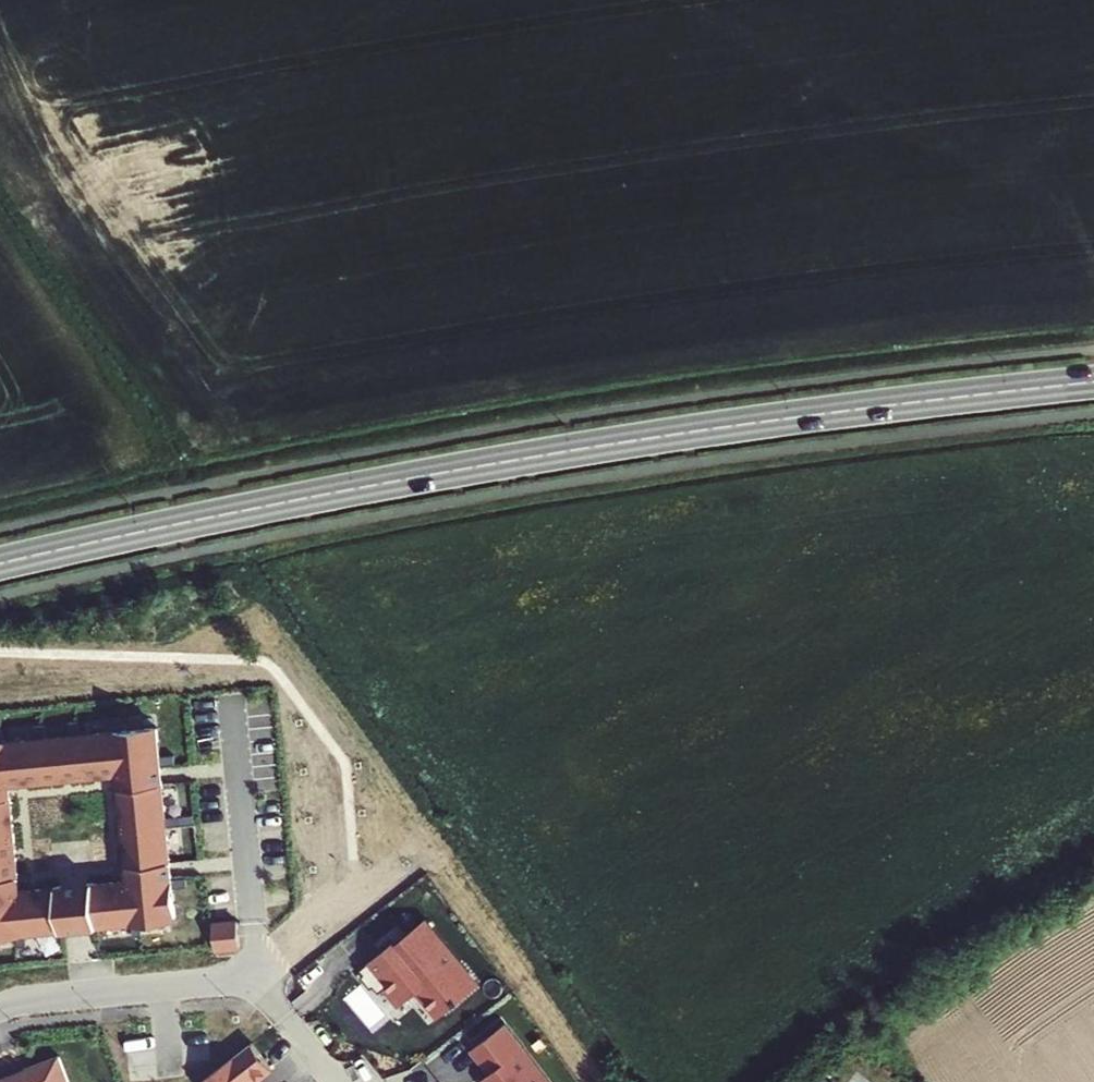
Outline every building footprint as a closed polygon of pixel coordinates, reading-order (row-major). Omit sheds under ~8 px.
[(176,919),(158,727),(0,743),(0,936),(176,919)] [(421,986),(442,1012),(479,983),(427,917),(395,942),(393,940),(361,966),(365,971),(374,983),(380,989),(385,985),(400,1003),(421,986)] [(374,983),(365,971),(362,973),(372,985),(374,983)] [(502,1025),(481,1041),(475,1046),(493,1069),(481,1078),(484,1081),(546,1081),(502,1025)] [(253,1040),(200,1081),(201,1081),(260,1081),(257,1079),(273,1066),(253,1040)] [(60,1053),(0,1076),(0,1081),(71,1081),(60,1053)]
